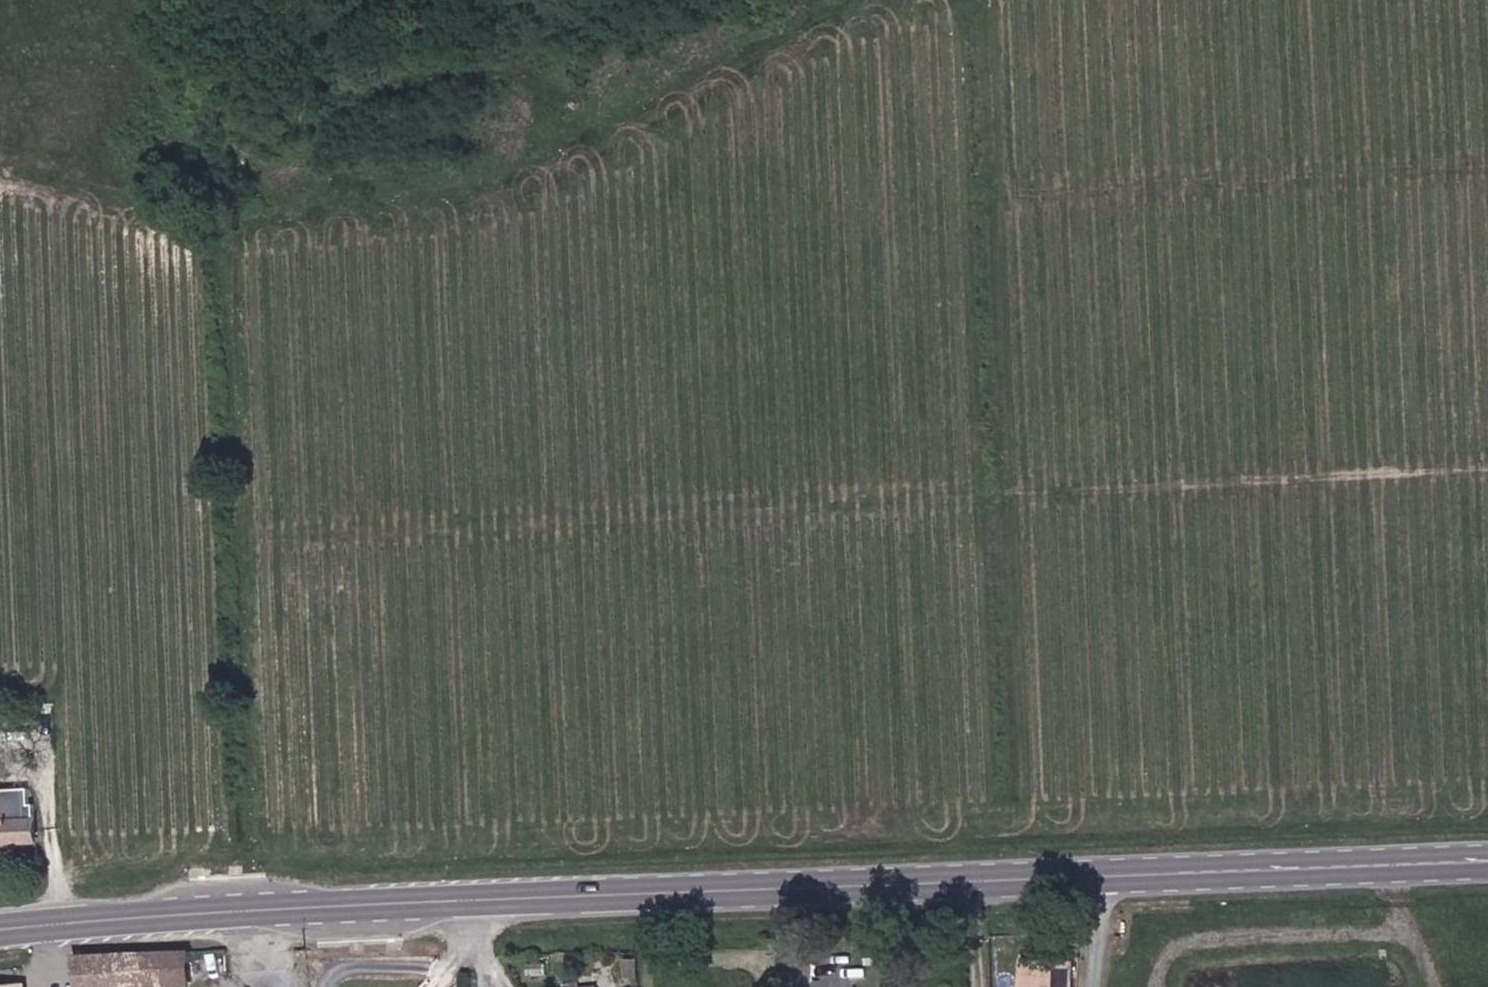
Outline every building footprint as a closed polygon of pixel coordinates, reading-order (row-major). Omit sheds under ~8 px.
[(1,785),(1,802),(0,802),(0,837),(34,835),(33,801),(27,802),(26,784),(1,785)] [(196,953),(77,958),(82,986),(195,986),(196,953)] [(1021,961),(1024,986),(1079,986),(1076,954),(1021,961)]
